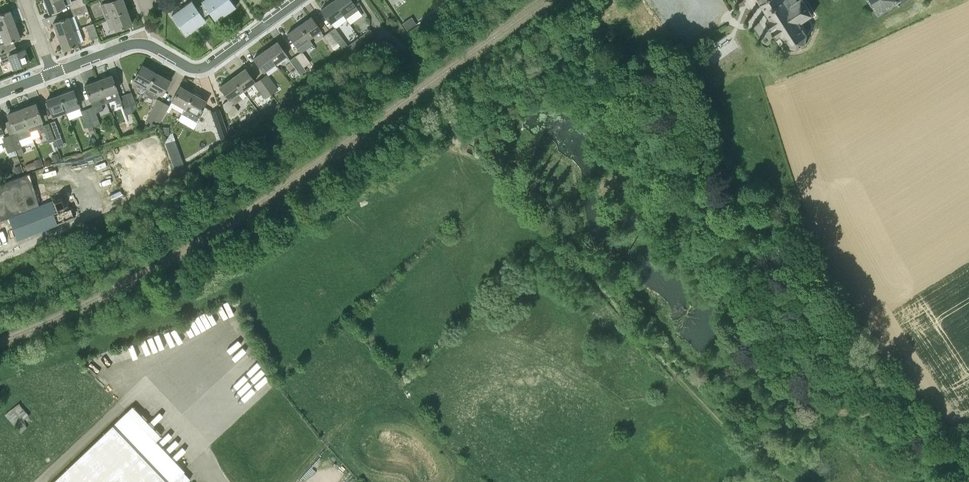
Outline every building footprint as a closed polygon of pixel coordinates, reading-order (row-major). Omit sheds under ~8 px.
[(85,4),(84,0),(74,0),(71,1),(71,0),(45,0),(49,12),(69,4),(71,9),(85,4)] [(127,11),(122,0),(115,0),(101,6),(105,19),(111,17),(127,11)] [(206,14),(201,8),(198,10),(191,0),(171,15),(186,35),(206,20),(203,16),(206,14)] [(231,0),(203,0),(201,1),(204,5),(201,8),(206,14),(209,12),(216,21),(236,7),(231,0)] [(331,22),(343,13),(333,0),(321,9),(331,22)] [(355,5),(351,0),(334,0),(333,0),(343,13),(346,18),(358,10),(355,5)] [(769,14),(765,17),(776,34),(780,31),(787,43),(796,48),(805,44),(807,34),(808,34),(809,33),(810,32),(810,31),(811,31),(811,30),(812,29),(812,28),(812,27),(812,26),(812,25),(812,24),(812,23),(811,22),(811,21),(808,17),(813,14),(804,0),(760,0),(769,14)] [(878,15),(899,1),(902,4),(907,0),(868,0),(878,15)] [(85,4),(71,9),(74,16),(88,11),(85,4)] [(15,24),(10,10),(0,14),(0,30),(15,24)] [(116,30),(117,29),(131,24),(127,11),(111,17),(116,30)] [(299,25),(309,39),(321,30),(311,16),(299,25)] [(58,36),(73,31),(68,17),(53,23),(58,36)] [(93,23),(86,26),(91,40),(98,37),(93,23)] [(0,44),(0,52),(13,47),(11,41),(20,38),(15,24),(0,30),(5,42),(0,44)] [(297,47),(309,39),(299,25),(287,34),(297,47)] [(347,55),(352,51),(348,45),(343,39),(338,32),(335,27),(329,31),(338,42),(347,55)] [(364,43),(375,35),(370,29),(359,36),(359,37),(364,43)] [(63,50),(78,44),(73,31),(58,36),(63,50)] [(331,47),(338,42),(329,31),(323,36),(331,47)] [(357,48),(364,43),(359,37),(352,42),(357,48)] [(265,50),(275,64),(287,55),(277,41),(265,50)] [(24,49),(15,52),(13,47),(0,52),(0,57),(3,64),(11,61),(14,69),(30,63),(24,49)] [(264,72),(275,64),(265,50),(254,58),(264,72)] [(310,62),(305,55),(302,51),(296,56),(304,67),(310,62)] [(306,70),(304,67),(296,56),(290,60),(300,75),(306,70)] [(148,87),(156,73),(142,65),(134,79),(148,87)] [(242,90),(255,81),(245,68),(232,78),(242,90)] [(161,94),(169,80),(156,73),(148,87),(145,92),(156,99),(159,93),(161,94)] [(112,75),(98,80),(107,103),(116,99),(117,103),(121,102),(124,109),(123,109),(125,115),(133,113),(126,94),(120,96),(117,90),(112,75)] [(277,89),(270,80),(266,75),(261,79),(271,93),(277,89)] [(242,90),(232,78),(220,87),(229,99),(222,104),(232,116),(239,111),(234,104),(242,99),(238,93),(242,90)] [(265,97),(271,93),(261,79),(255,83),(265,97)] [(94,107),(107,103),(98,80),(85,85),(90,100),(93,106),(87,109),(92,121),(98,119),(94,107)] [(180,86),(170,104),(169,106),(166,111),(169,112),(172,107),(182,113),(183,111),(185,108),(193,94),(180,86)] [(60,95),(66,112),(80,107),(73,90),(60,95)] [(131,92),(126,94),(133,113),(137,106),(131,92)] [(199,114),(206,101),(193,94),(185,108),(183,111),(182,113),(198,122),(201,115),(199,114)] [(53,117),(66,112),(60,95),(46,100),(53,117)] [(154,119),(163,102),(158,99),(146,120),(151,123),(154,119)] [(160,122),(163,117),(166,111),(169,106),(163,102),(154,119),(160,122)] [(35,104),(22,109),(28,126),(28,125),(30,132),(33,139),(40,136),(39,133),(45,131),(49,142),(55,140),(49,123),(43,125),(35,104)] [(10,120),(5,122),(10,135),(15,150),(17,150),(19,155),(24,153),(22,148),(21,146),(34,141),(33,139),(30,132),(28,125),(28,126),(22,109),(8,114),(10,120)] [(93,125),(92,121),(87,109),(81,111),(87,128),(88,128),(92,126),(93,125)] [(211,113),(221,141),(230,138),(219,110),(211,113)] [(93,125),(94,127),(100,125),(98,119),(92,121),(93,123),(93,125)] [(49,123),(55,140),(60,138),(61,137),(55,121),(49,123)] [(171,133),(170,135),(165,143),(175,140),(172,133),(171,133)] [(4,137),(2,138),(3,142),(8,153),(9,157),(17,154),(15,150),(10,135),(4,137)] [(51,155),(54,163),(60,160),(57,153),(51,155)] [(185,168),(180,154),(170,157),(171,160),(175,172),(185,168)] [(33,160),(36,167),(42,164),(40,158),(33,160)] [(13,167),(16,174),(23,172),(20,165),(13,167)] [(0,184),(0,220),(9,217),(18,240),(72,218),(68,207),(64,196),(51,201),(39,206),(29,173),(0,184)] [(34,421),(19,403),(4,415),(20,433),(34,421)] [(190,479),(134,418),(127,411),(53,481),(187,481),(190,479)]
